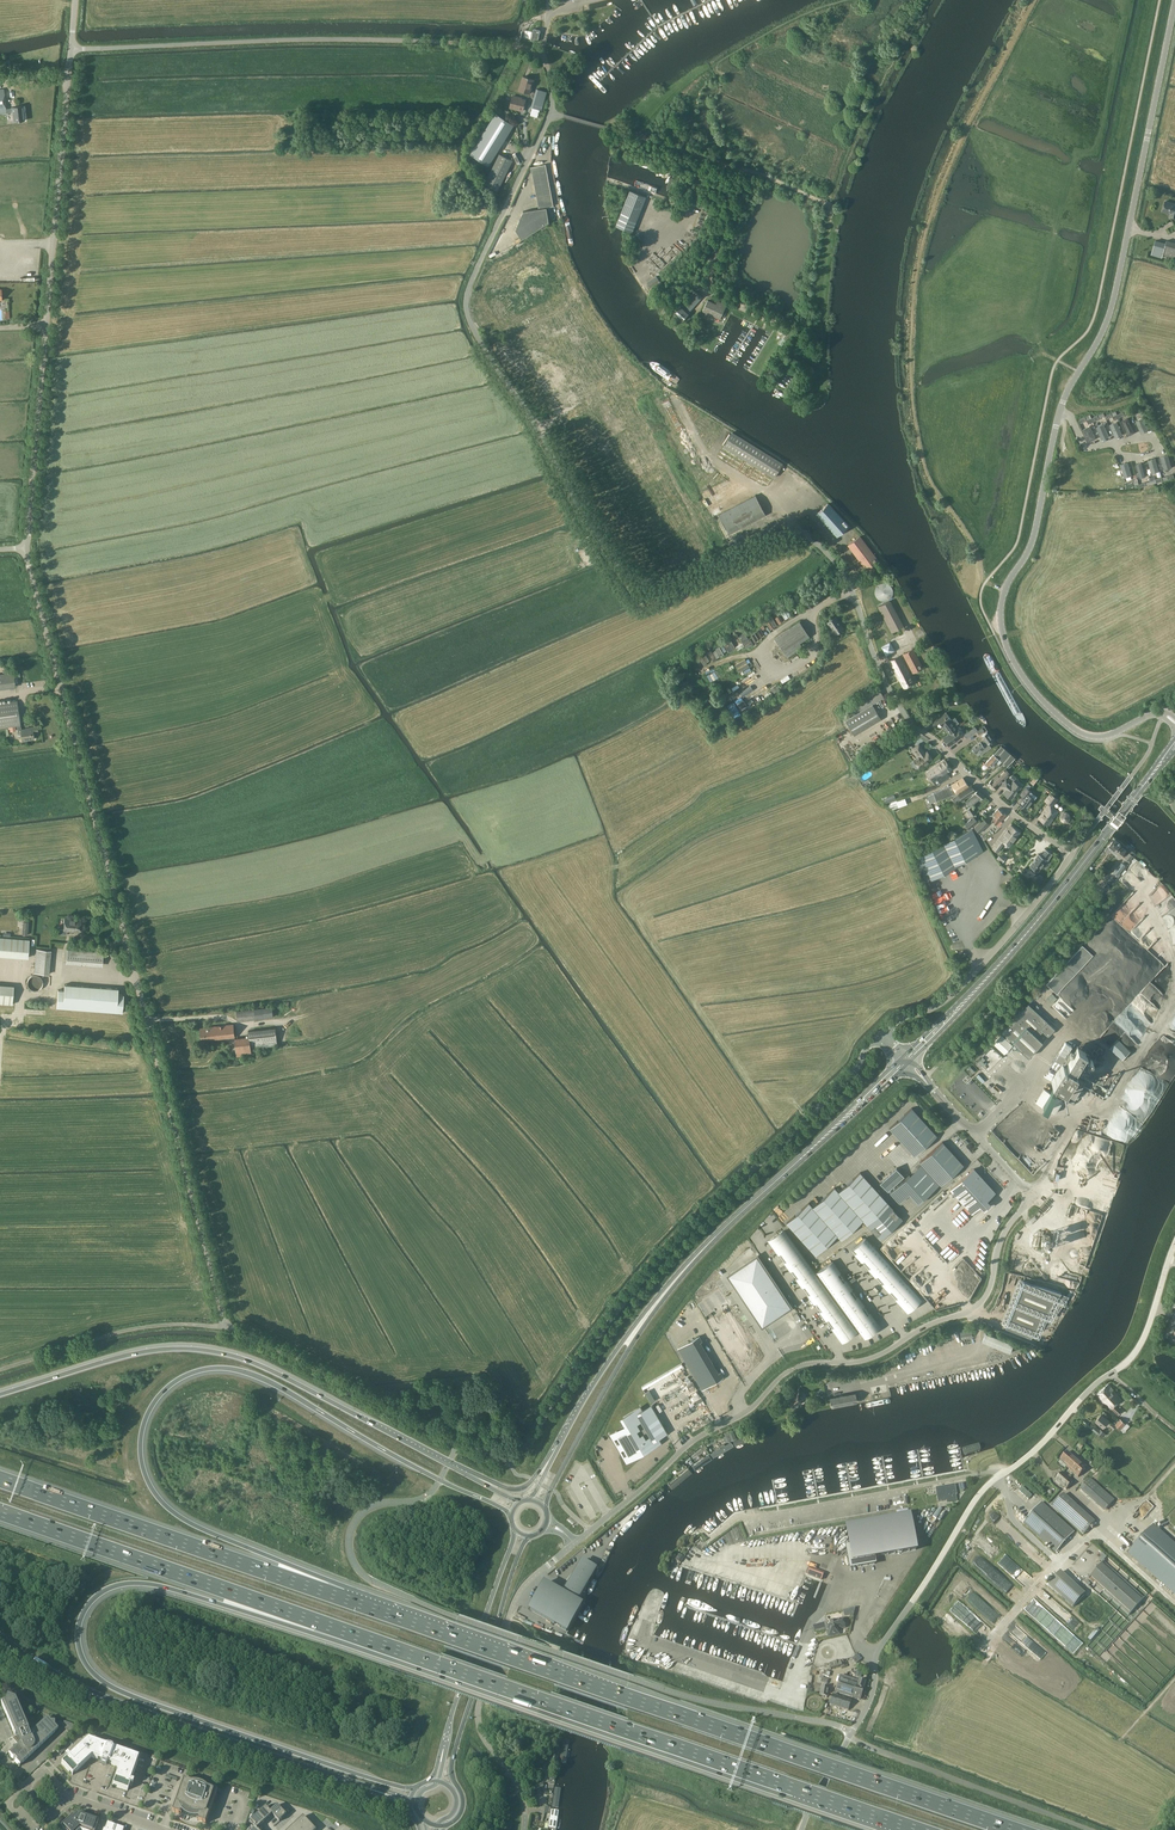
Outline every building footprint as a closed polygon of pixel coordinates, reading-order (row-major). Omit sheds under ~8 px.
[(533,28),(532,32),(531,40),(537,41),(540,30),(533,28)] [(518,90),(529,94),(533,80),(523,77),(518,90)] [(536,88),(534,98),(544,101),(547,91),(536,88)] [(7,113),(12,112),(14,122),(24,120),(22,106),(12,107),(12,108),(6,109),(4,89),(0,90),(0,114),(7,113)] [(509,107),(522,111),(525,100),(519,99),(519,98),(512,96),(509,107)] [(541,110),(544,101),(534,98),(531,107),(541,110)] [(495,113),(470,154),(488,166),(513,125),(495,113)] [(499,154),(484,184),(498,191),(513,160),(499,154)] [(531,167),(539,209),(547,207),(554,206),(546,164),(531,167)] [(630,191),(623,208),(639,215),(646,197),(630,191)] [(1165,201),(1162,211),(1171,214),(1171,217),(1174,218),(1174,204),(1165,201)] [(523,211),(520,221),(536,220),(541,227),(549,222),(547,207),(539,209),(523,211)] [(639,215),(623,208),(615,226),(632,233),(639,215)] [(522,239),(541,227),(536,220),(520,221),(516,230),(522,239)] [(1163,255),(1162,254),(1166,243),(1155,240),(1151,254),(1162,257),(1163,255)] [(1166,241),(1166,243),(1162,254),(1163,255),(1174,258),(1174,243),(1166,241)] [(656,276),(647,282),(651,288),(660,282),(656,276)] [(686,312),(701,296),(695,291),(681,307),(680,307),(674,314),(682,321),(688,314),(686,312)] [(718,301),(716,304),(707,300),(702,311),(720,319),(726,305),(718,301)] [(793,331),(788,328),(782,338),(779,343),(784,346),(793,331)] [(1127,418),(1122,421),(1129,435),(1133,433),(1130,424),(1127,418)] [(1142,419),(1136,422),(1141,434),(1148,431),(1142,419)] [(1116,422),(1110,425),(1115,437),(1122,434),(1116,422)] [(1103,424),(1096,427),(1102,439),(1108,436),(1106,430),(1103,424)] [(1090,426),(1083,429),(1088,441),(1095,439),(1092,431),(1090,426)] [(725,447),(775,477),(782,465),(732,435),(725,447)] [(1167,455),(1160,457),(1164,470),(1171,468),(1167,455)] [(1155,458),(1148,461),(1152,473),(1156,472),(1159,471),(1155,458)] [(1127,463),(1120,465),(1124,478),(1131,475),(1127,463)] [(1137,464),(1140,478),(1146,477),(1142,463),(1137,464)] [(755,495),(718,514),(728,534),(765,515),(755,495)] [(828,504),(817,513),(837,535),(848,526),(828,504)] [(869,573),(880,564),(860,537),(848,545),(869,573)] [(889,600),(878,606),(891,632),(903,626),(889,600)] [(835,617),(827,622),(835,634),(843,629),(835,617)] [(799,621),(774,638),(787,657),(802,647),(799,643),(809,636),(799,621)] [(886,655),(895,650),(890,641),(881,646),(886,655)] [(913,649),(903,654),(912,673),(922,668),(913,649)] [(889,661),(903,688),(914,683),(899,656),(889,661)] [(4,689),(16,688),(14,673),(2,674),(4,689)] [(853,716),(845,721),(854,735),(881,719),(872,705),(884,698),(877,687),(847,706),(853,716)] [(0,703),(0,728),(16,726),(17,733),(21,733),(22,741),(34,739),(33,733),(38,732),(37,727),(32,727),(32,728),(21,730),(20,725),(17,701),(0,703)] [(951,720),(948,715),(946,712),(940,716),(930,722),(933,726),(939,722),(942,726),(943,726),(949,734),(957,728),(959,727),(957,724),(959,723),(955,717),(951,720)] [(966,738),(976,731),(977,730),(975,727),(974,728),(965,733),(963,735),(966,738)] [(957,728),(949,734),(943,738),(949,746),(954,742),(963,735),(957,728)] [(987,743),(992,740),(986,732),(981,735),(985,740),(981,743),(980,742),(972,748),(975,753),(979,750),(982,754),(990,747),(987,743)] [(919,745),(915,748),(921,756),(914,760),(915,761),(914,762),(918,768),(919,767),(920,768),(932,759),(926,751),(924,753),(923,751),(924,751),(919,745)] [(901,749),(899,746),(891,752),(893,755),(901,749)] [(1000,746),(993,754),(984,764),(989,767),(994,762),(998,765),(1001,761),(1006,766),(1007,766),(1011,762),(1014,758),(1000,746)] [(871,766),(874,769),(880,764),(877,760),(871,766)] [(951,769),(944,760),(926,773),(933,782),(937,779),(940,783),(949,776),(947,772),(951,769)] [(992,780),(987,784),(992,790),(1001,782),(1010,775),(1006,770),(997,777),(993,781),(992,780)] [(959,797),(958,795),(957,793),(968,786),(962,778),(951,785),(928,796),(930,803),(947,797),(950,796),(952,800),(959,797)] [(1011,784),(1006,780),(1001,786),(1006,790),(1003,793),(1011,799),(1021,788),(1013,781),(1011,784)] [(958,795),(959,797),(961,799),(966,796),(974,790),(971,787),(958,795)] [(1034,799),(1028,795),(1031,792),(1025,787),(1019,795),(1023,797),(1018,804),(1026,810),(1034,799)] [(977,790),(974,794),(975,794),(965,801),(969,808),(966,810),(972,818),(965,824),(969,829),(978,822),(974,817),(975,816),(973,814),(976,813),(970,805),(980,799),(983,795),(977,790)] [(1057,799),(1050,794),(1044,801),(1048,804),(1038,818),(1047,826),(1058,811),(1052,807),(1057,799)] [(1124,801),(1121,804),(1131,812),(1134,809),(1124,801)] [(1102,804),(1098,809),(1120,825),(1121,824),(1122,825),(1125,821),(1110,809),(1109,810),(1102,804)] [(1000,821),(1006,815),(997,809),(994,812),(992,814),(995,817),(991,821),(999,827),(1002,823),(1000,821)] [(1066,812),(1061,813),(1059,816),(1060,820),(1064,823),(1068,822),(1070,818),(1070,814),(1066,812)] [(983,818),(974,827),(979,833),(988,824),(983,818)] [(1005,833),(1004,832),(992,848),(997,852),(1001,847),(999,845),(1002,841),(1004,843),(1005,842),(1009,845),(1011,841),(1012,842),(1020,832),(1011,825),(1005,833)] [(967,832),(919,856),(931,880),(962,865),(961,863),(978,854),(967,832)] [(1108,847),(1115,852),(1120,844),(1114,839),(1108,847)] [(1121,843),(1120,844),(1115,852),(1114,853),(1120,858),(1128,848),(1121,843)] [(1038,854),(1029,866),(1037,871),(1045,859),(1047,861),(1052,854),(1045,849),(1041,856),(1038,854)] [(1149,865),(1167,884),(1174,877),(1155,858),(1149,865)] [(1114,872),(1118,875),(1125,866),(1122,863),(1114,872)] [(67,931),(79,932),(81,920),(64,919),(63,930),(59,929),(58,934),(67,935),(67,931)] [(29,940),(0,937),(0,956),(28,958),(29,940)] [(1082,945),(1047,983),(1070,1005),(1106,967),(1082,945)] [(48,974),(50,951),(36,949),(34,973),(48,974)] [(102,965),(103,953),(67,950),(66,962),(102,965)] [(29,977),(29,978),(28,979),(27,980),(27,981),(27,982),(27,983),(27,984),(27,985),(27,986),(28,987),(29,988),(29,989),(30,989),(31,990),(32,991),(33,991),(34,991),(35,991),(36,991),(37,990),(38,990),(39,989),(40,988),(41,988),(41,987),(42,986),(42,985),(42,984),(42,983),(42,982),(42,981),(42,980),(41,980),(41,979),(40,978),(39,977),(38,976),(37,976),(36,976),(35,975),(34,975),(33,975),(32,976),(31,976),(30,977),(29,977)] [(64,990),(58,990),(56,1008),(122,1013),(123,995),(118,995),(118,989),(64,984),(64,990)] [(12,1005),(13,987),(0,985),(0,1004),(12,1005)] [(1028,1003),(1002,1032),(1028,1057),(1055,1028),(1028,1003)] [(273,1007),(236,1011),(237,1021),(274,1017),(273,1007)] [(233,1024),(200,1028),(202,1040),(235,1037),(233,1024)] [(235,1039),(237,1056),(257,1053),(259,1046),(278,1044),(276,1028),(249,1031),(249,1038),(235,1039)] [(1013,1045),(1001,1034),(993,1043),(1004,1054),(1013,1045)] [(1066,1089),(1062,1097),(1068,1101),(1070,1095),(1076,1099),(1099,1056),(1086,1049),(1088,1045),(1079,1039),(1077,1044),(1067,1038),(1055,1059),(1061,1062),(1051,1080),(1066,1089)] [(911,1110),(889,1131),(915,1158),(937,1137),(911,1110)] [(943,1143),(920,1164),(942,1187),(964,1166),(943,1143)] [(905,1178),(897,1170),(881,1185),(888,1193),(905,1178)] [(995,1192),(975,1170),(952,1190),(973,1213),(995,1192)] [(867,1225),(889,1204),(860,1172),(839,1192),(835,1187),(813,1207),(809,1202),(786,1223),(815,1255),(837,1235),(841,1240),(863,1220),(867,1225)] [(865,1335),(877,1326),(831,1262),(816,1273),(786,1231),(771,1242),(842,1339),(859,1326),(865,1335)] [(853,1251),(907,1310),(920,1298),(866,1239),(853,1251)] [(791,1306),(757,1256),(729,1275),(762,1325),(791,1306)] [(1024,1280),(1005,1326),(1030,1336),(1061,1291),(1024,1280)] [(960,1332),(961,1339),(973,1337),(971,1330),(960,1332)] [(1019,1347),(1022,1341),(999,1332),(996,1339),(1019,1347)] [(699,1335),(677,1348),(702,1390),(724,1377),(721,1371),(719,1372),(700,1342),(702,1340),(699,1335)] [(943,1344),(941,1338),(935,1340),(937,1347),(943,1344)] [(1111,1409),(1116,1405),(1122,1399),(1109,1383),(1096,1394),(1105,1403),(1111,1409)] [(799,1394),(803,1391),(800,1387),(790,1395),(792,1397),(791,1398),(788,1400),(793,1407),(803,1399),(799,1394)] [(891,1399),(860,1405),(861,1410),(892,1405),(891,1399)] [(861,1410),(860,1405),(830,1411),(831,1416),(861,1410)] [(629,1425),(616,1433),(630,1457),(655,1443),(653,1439),(665,1432),(650,1407),(638,1414),(636,1411),(625,1418),(629,1425)] [(1108,1414),(1104,1411),(1102,1414),(1102,1413),(1096,1420),(1104,1426),(1109,1420),(1107,1418),(1108,1416),(1107,1415),(1108,1414)] [(1120,1418),(1115,1424),(1120,1428),(1126,1423),(1120,1418)] [(1116,1426),(1112,1422),(1109,1426),(1113,1429),(1114,1428),(1118,1432),(1120,1430),(1116,1426)] [(1096,1425),(1092,1429),(1102,1437),(1106,1433),(1101,1428),(1100,1429),(1096,1425)] [(728,1433),(723,1435),(726,1442),(731,1440),(728,1433)] [(757,1443),(753,1435),(752,1436),(733,1442),(737,1449),(757,1443)] [(714,1462),(737,1449),(733,1442),(710,1454),(714,1462)] [(962,1448),(964,1454),(980,1449),(979,1443),(962,1448)] [(696,1452),(698,1454),(706,1448),(706,1446),(705,1444),(696,1452)] [(1067,1452),(1061,1460),(1068,1466),(1067,1467),(1078,1477),(1087,1468),(1075,1458),(1074,1458),(1067,1452)] [(690,1468),(695,1473),(714,1462),(710,1454),(690,1468)] [(672,1492),(695,1473),(690,1468),(668,1487),(672,1492)] [(1073,1482),(1062,1472),(1056,1480),(1066,1490),(1073,1482)] [(1115,1500),(1090,1478),(1080,1489),(1104,1511),(1115,1500)] [(955,1485),(935,1488),(938,1502),(948,1500),(948,1501),(956,1499),(955,1495),(957,1494),(955,1485)] [(1095,1522),(1064,1494),(1053,1507),(1084,1534),(1095,1522)] [(1042,1502),(1023,1523),(1056,1552),(1074,1532),(1042,1502)] [(846,1547),(850,1565),(857,1564),(856,1560),(859,1560),(860,1566),(875,1564),(874,1557),(916,1550),(910,1515),(846,1526),(850,1547),(846,1547)] [(1129,1553),(1145,1567),(1146,1567),(1174,1593),(1174,1544),(1154,1525),(1129,1553)] [(529,1609),(566,1631),(581,1605),(577,1603),(596,1570),(581,1561),(562,1594),(544,1583),(529,1609)] [(1131,1613),(1143,1600),(1102,1563),(1090,1576),(1131,1613)] [(824,1573),(810,1568),(807,1574),(821,1580),(824,1573)] [(1061,1571),(1049,1585),(1073,1607),(1086,1594),(1061,1571)] [(855,1607),(843,1611),(844,1616),(849,1615),(850,1618),(853,1617),(855,1607)] [(843,1628),(843,1627),(843,1626),(845,1626),(843,1618),(829,1622),(831,1626),(826,1627),(828,1637),(839,1634),(838,1629),(843,1628)] [(1100,1631),(1097,1628),(1088,1638),(1091,1641),(1100,1631)] [(573,1638),(571,1642),(584,1648),(585,1645),(573,1638)] [(852,1659),(856,1664),(858,1662),(858,1663),(861,1660),(856,1655),(855,1654),(854,1657),(852,1657),(852,1659)] [(843,1660),(840,1661),(829,1664),(831,1670),(842,1666),(842,1668),(845,1667),(843,1660)] [(849,1696),(860,1698),(865,1681),(859,1679),(859,1681),(841,1675),(840,1678),(835,1692),(849,1696)] [(829,1688),(821,1686),(819,1696),(827,1697),(829,1688)] [(832,1694),(829,1704),(848,1710),(851,1700),(832,1694)] [(19,1766),(58,1730),(54,1727),(54,1722),(50,1722),(47,1719),(30,1735),(27,1730),(29,1729),(15,1697),(11,1698),(7,1697),(5,1701),(1,1703),(15,1735),(16,1734),(20,1744),(9,1755),(19,1766)] [(563,1737),(560,1758),(567,1759),(570,1738),(563,1737)] [(131,1782),(139,1758),(87,1739),(68,1757),(67,1755),(64,1757),(66,1759),(61,1763),(72,1775),(91,1757),(102,1761),(101,1764),(105,1765),(106,1763),(119,1767),(112,1785),(127,1791),(130,1785),(132,1785),(133,1782),(131,1782)] [(194,1784),(192,1784),(191,1782),(191,1781),(185,1779),(173,1812),(180,1814),(182,1812),(183,1813),(184,1814),(185,1815),(186,1815),(187,1816),(188,1817),(190,1817),(191,1818),(192,1818),(194,1818),(195,1818),(196,1818),(198,1818),(199,1821),(206,1824),(218,1791),(211,1788),(211,1789),(209,1790),(208,1789),(207,1788),(206,1788),(205,1787),(204,1786),(203,1786),(201,1785),(200,1785),(199,1784),(198,1784),(196,1784),(194,1784)] [(552,1806),(558,1807),(561,1787),(555,1786),(552,1806)] [(277,1805),(271,1811),(272,1812),(271,1813),(273,1814),(279,1822),(280,1821),(287,1815),(278,1806),(277,1805)] [(272,1812),(271,1811),(266,1806),(266,1807),(258,1814),(263,1820),(265,1822),(273,1814),(271,1813),(272,1812)] [(549,1827),(556,1828),(559,1810),(552,1809),(549,1827)] [(98,1820),(81,1814),(81,1816),(76,1814),(74,1816),(73,1814),(60,1826),(64,1829),(79,1829),(80,1829),(95,1829),(98,1820)] [(250,1822),(254,1826),(255,1827),(256,1827),(257,1829),(265,1822),(263,1820),(258,1814),(250,1821),(250,1822)] [(300,1829),(303,1829),(310,1823),(303,1816),(295,1824),(300,1829)]
